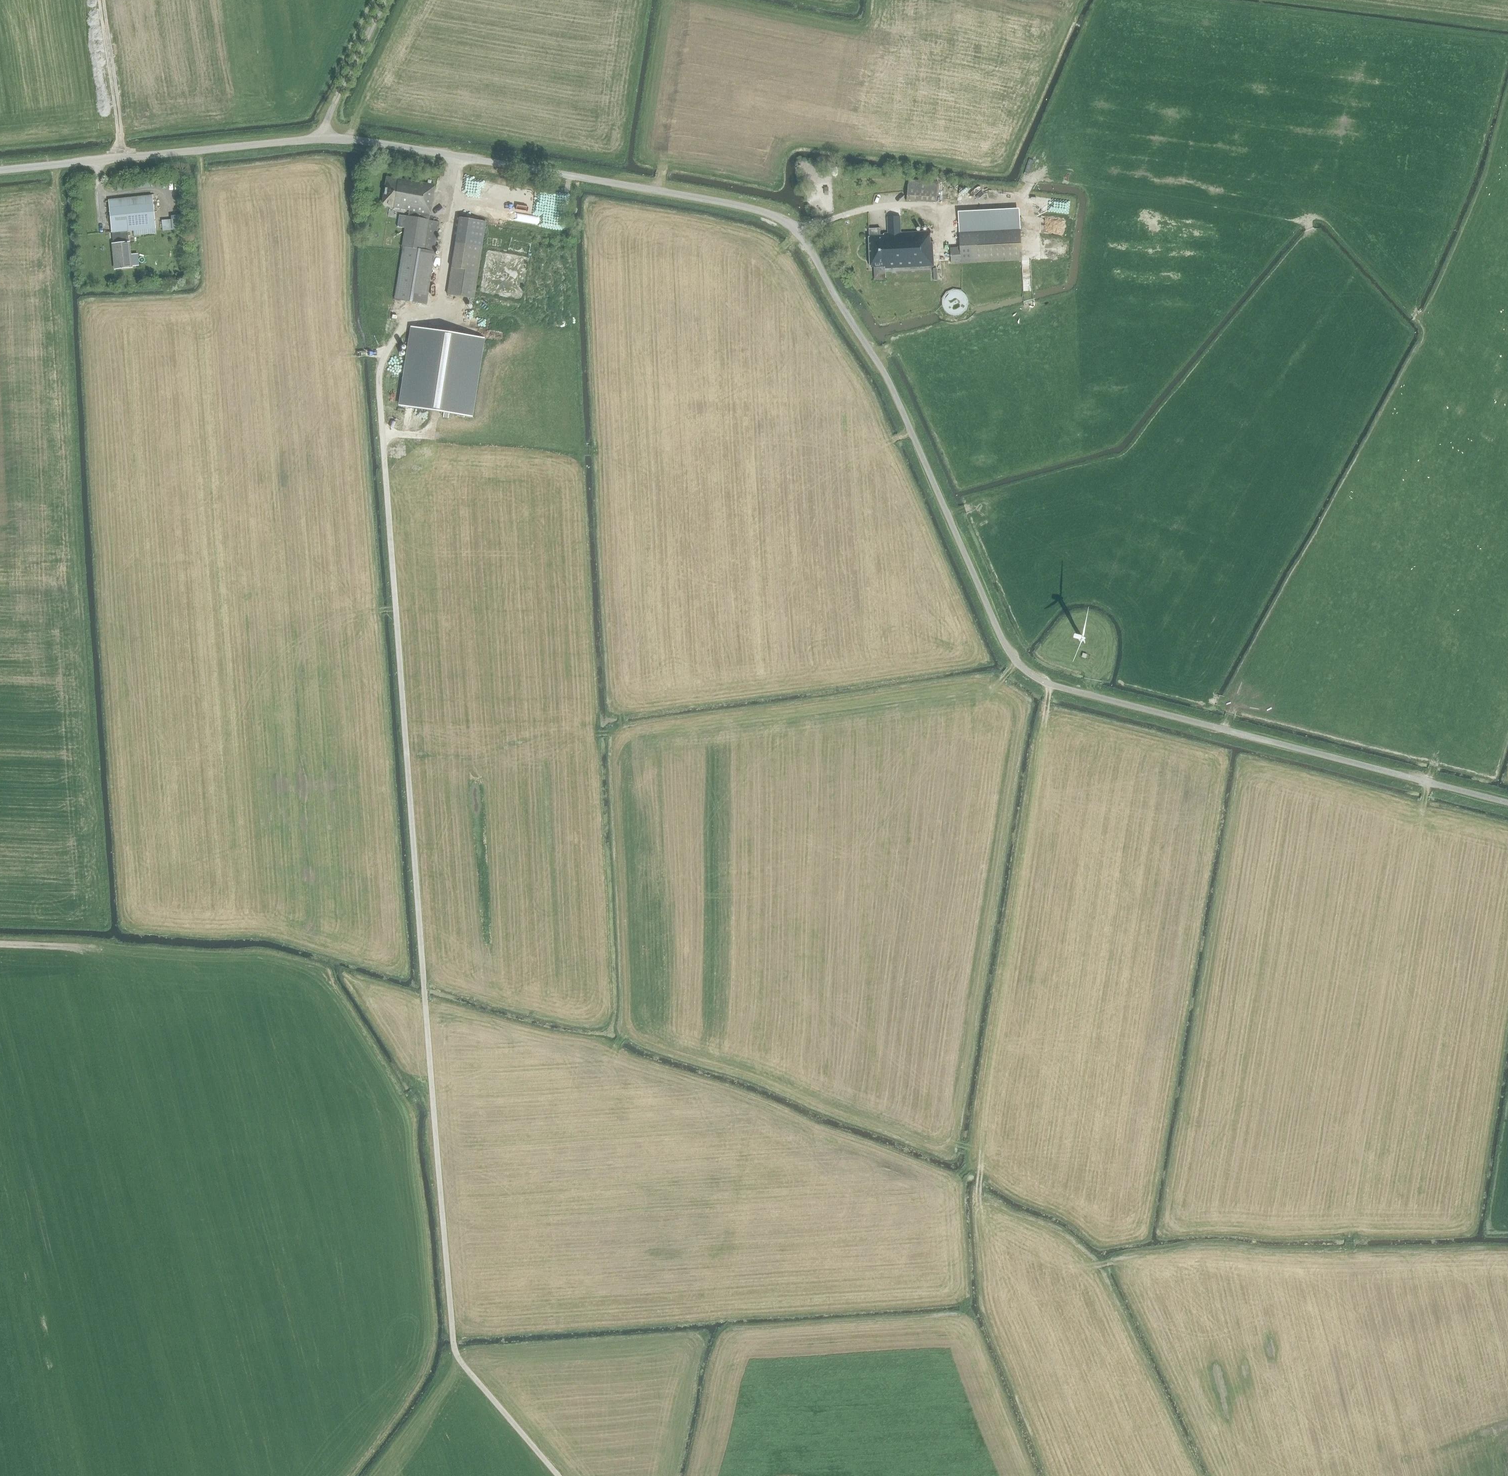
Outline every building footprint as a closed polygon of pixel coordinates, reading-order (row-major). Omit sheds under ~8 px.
[(426,304),(439,222),(428,220),(434,185),(386,177),(381,206),(409,210),(408,216),(407,216),(402,246),(403,246),(394,299),(426,304)] [(908,180),(906,200),(936,202),(938,182),(908,180)] [(167,182),(168,190),(179,190),(179,182),(167,182)] [(127,230),(154,228),(151,197),(108,201),(111,232),(115,232),(116,244),(113,244),(115,268),(130,267),(127,230)] [(547,218),(504,212),(503,221),(546,227),(547,218)] [(184,230),(184,215),(172,216),(172,220),(163,220),(163,231),(184,230)] [(405,228),(407,216),(399,215),(397,227),(405,228)] [(959,219),(959,230),(1019,227),(1019,216),(959,219)] [(485,221),(459,217),(447,294),(473,298),(485,221)] [(951,264),(1021,260),(1019,227),(959,230),(960,247),(950,248),(951,264)] [(884,267),(884,268),(933,266),(932,242),(930,242),(930,231),(883,234),(883,235),(880,235),(880,228),(869,229),(869,236),(870,267),(884,267)] [(482,337),(412,327),(400,406),(470,417),(482,337)]
